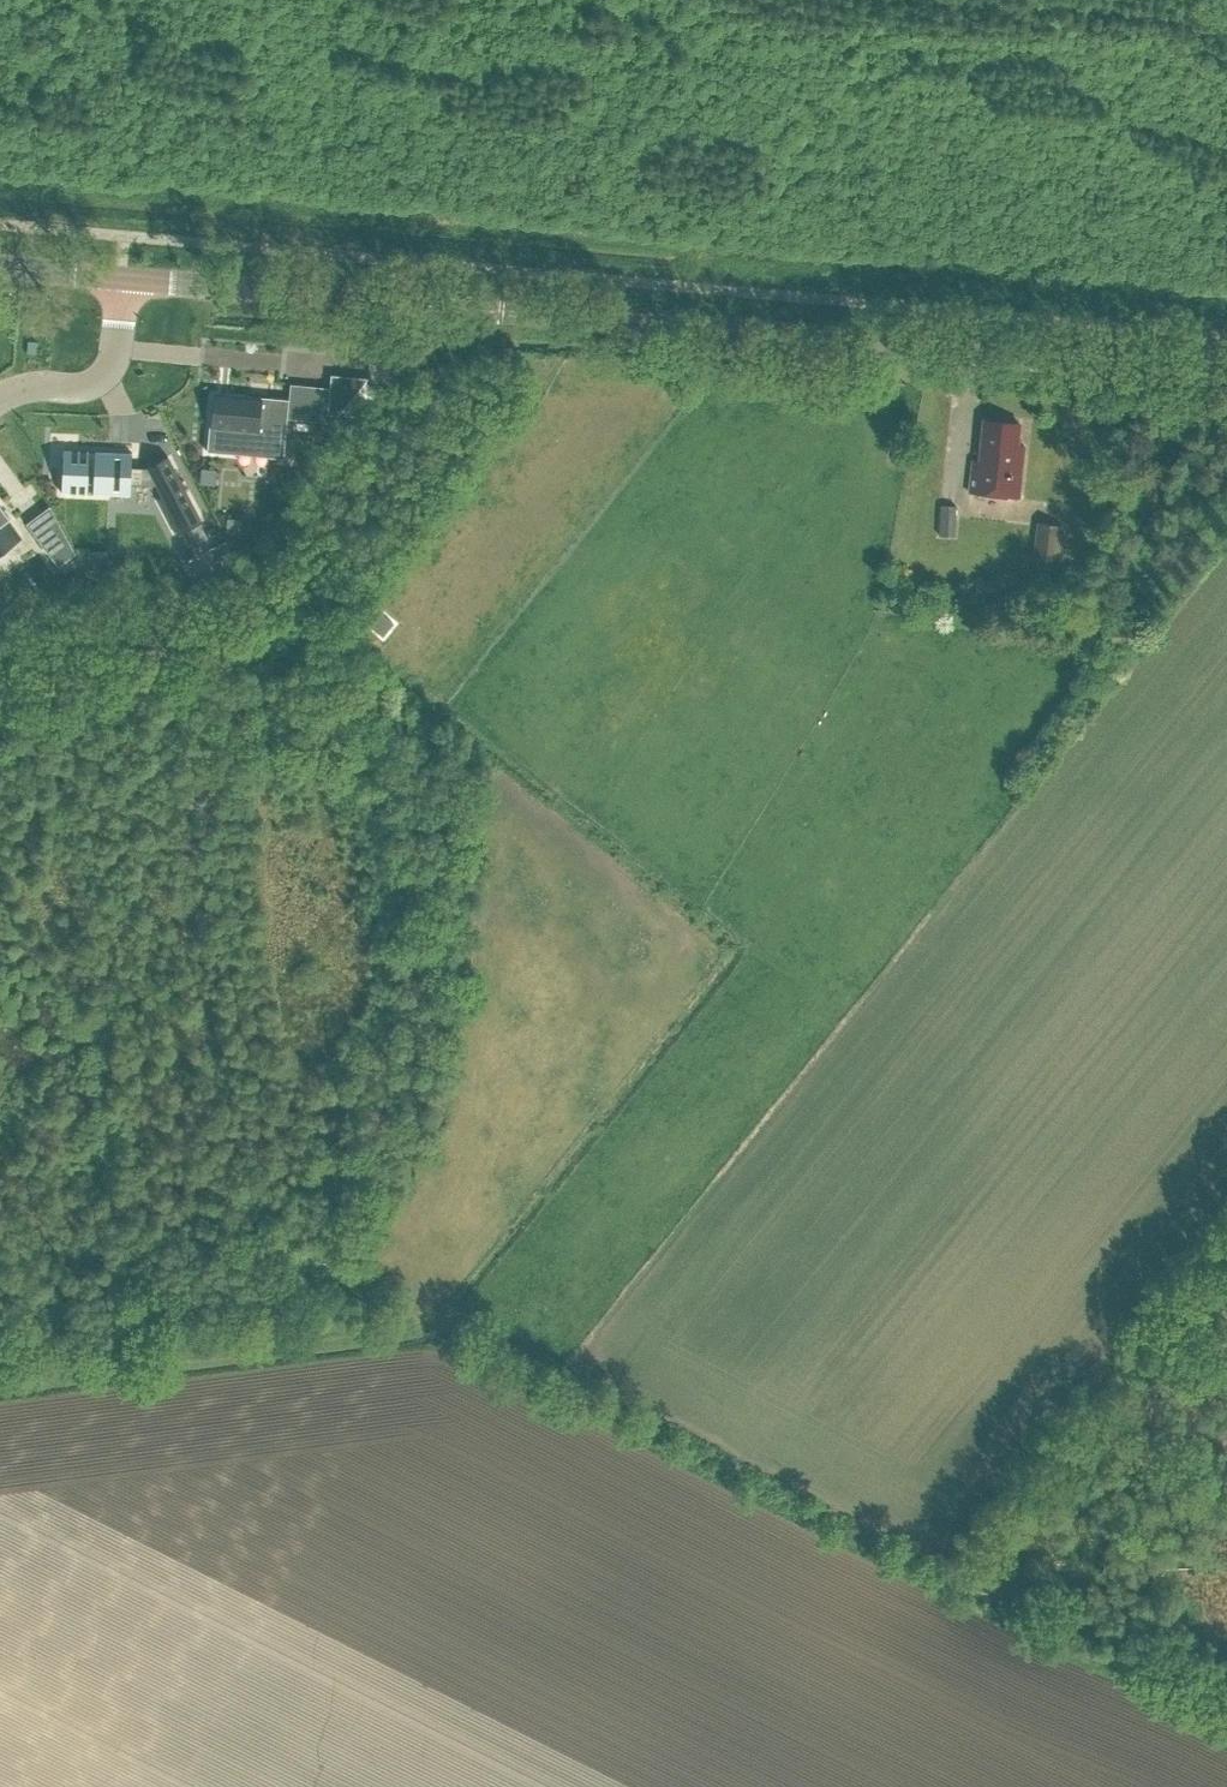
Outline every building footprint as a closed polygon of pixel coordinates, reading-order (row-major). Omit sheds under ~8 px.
[(330,389),(327,414),(338,415),(368,378),(331,375),(330,389)] [(208,448),(207,451),(211,452),(211,450),(242,454),(243,449),(268,451),(270,434),(285,435),(286,417),(287,410),(288,403),(289,403),(289,400),(285,399),(285,400),(227,395),(226,401),(213,400),(209,448),(208,448)] [(1020,498),(1026,446),(1019,446),(1021,423),(983,419),(978,462),(972,461),(968,493),(1020,498)] [(64,450),(62,493),(111,495),(125,495),(129,495),(130,493),(130,484),(156,485),(161,496),(157,498),(174,530),(176,529),(199,518),(200,517),(167,456),(147,467),(147,468),(131,468),(131,455),(131,453),(64,450)] [(19,538),(7,521),(11,519),(0,504),(0,552),(19,538)] [(956,536),(957,507),(941,506),(940,536),(956,536)] [(1057,561),(1062,527),(1037,523),(1032,558),(1057,561)] [(65,532),(53,541),(51,542),(48,544),(45,547),(59,565),(59,566),(76,553),(65,532)] [(224,542),(215,546),(221,558),(230,554),(224,542)]
